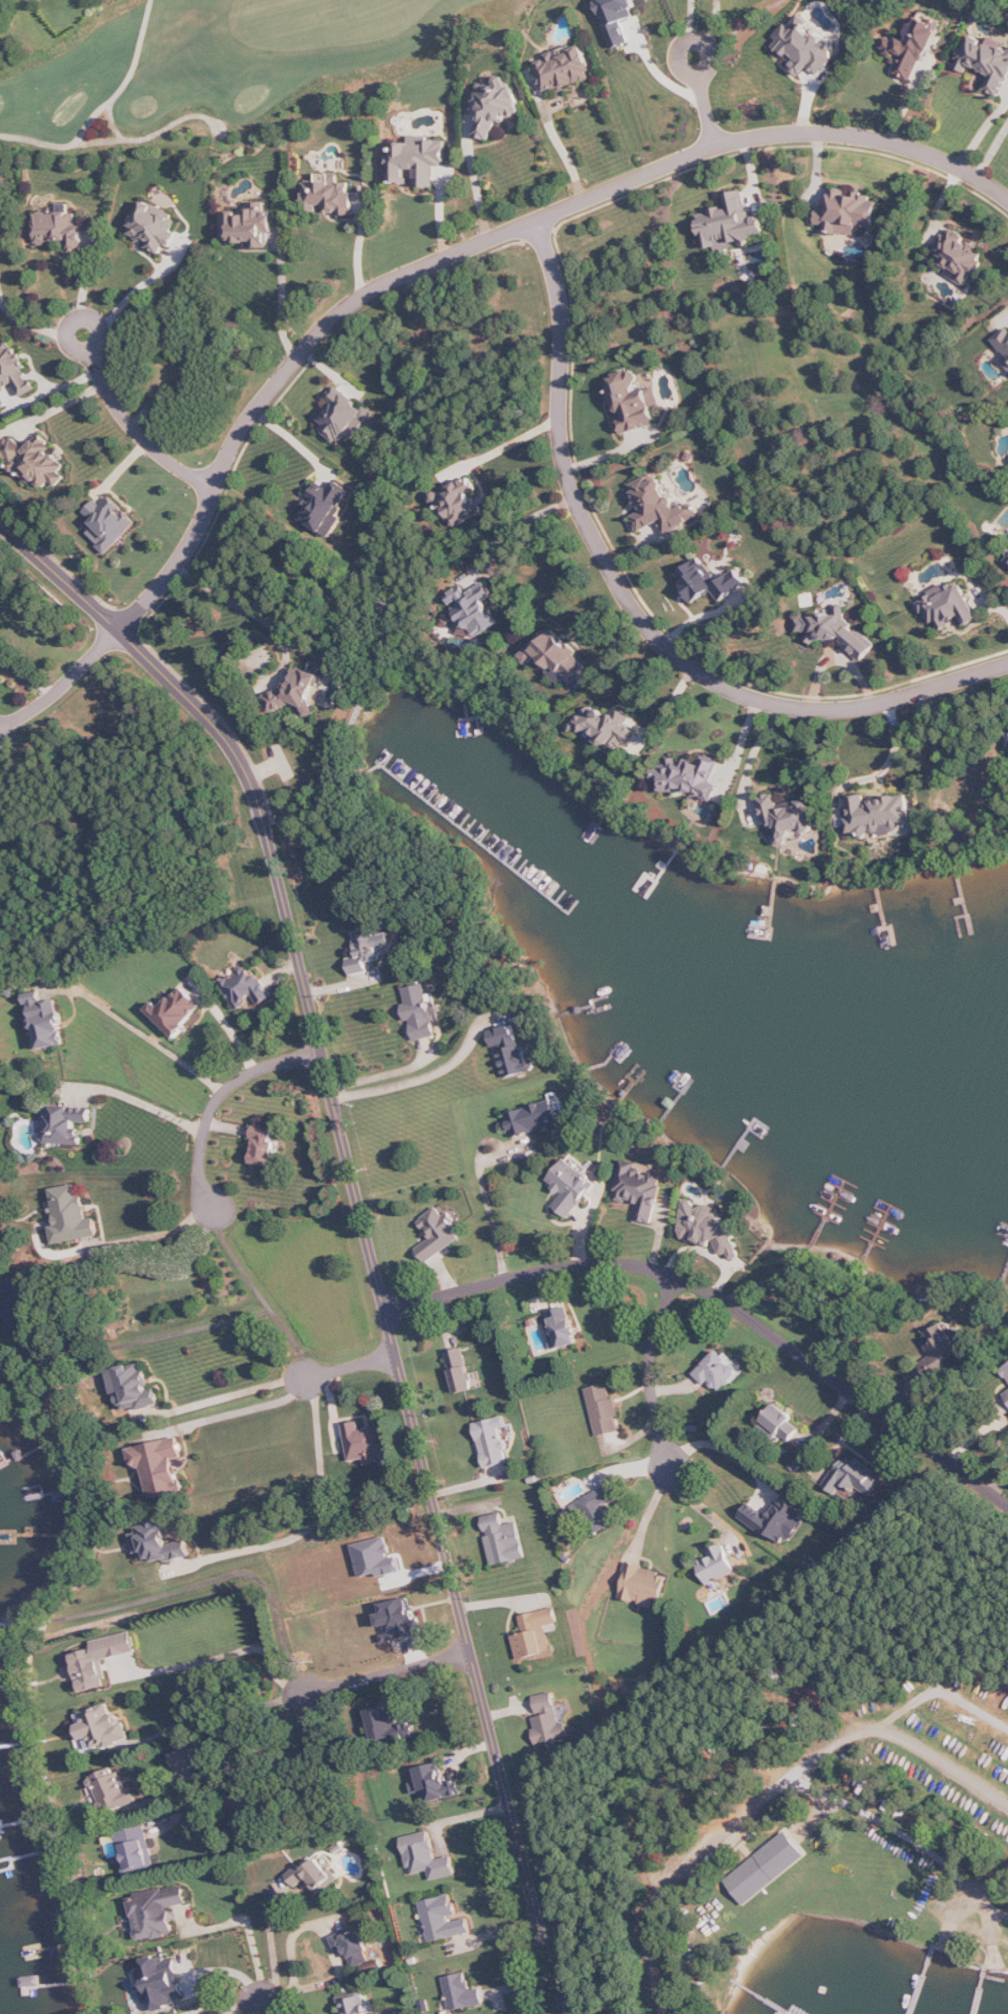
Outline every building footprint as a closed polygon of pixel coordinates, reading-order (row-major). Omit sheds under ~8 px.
[(632,44),(624,21),(636,17),(634,9),(641,6),(639,0),(597,0),(614,50),(632,44)] [(818,76),(840,54),(800,14),(777,38),(780,41),(774,47),(791,63),(789,65),(801,78),(810,68),(818,76)] [(940,28),(917,18),(907,41),(890,34),(883,51),(898,58),(892,72),(916,83),(940,28)] [(967,73),(971,65),(992,76),(985,89),(1002,98),(1007,85),(1007,47),(1004,45),(1001,50),(971,35),(955,67),(967,73)] [(546,94),(594,78),(584,45),(547,57),(548,60),(536,64),(546,94)] [(518,115),(521,106),(507,75),(500,78),(497,87),(482,93),(476,109),(482,122),(477,136),(492,141),(498,123),(518,115)] [(447,143),(396,142),(396,155),(391,155),(391,184),(409,184),(409,170),(418,170),(418,187),(435,187),(436,166),(446,166),(447,143)] [(355,214),(354,192),(351,192),(351,183),(341,183),(340,173),(319,174),(319,181),(305,182),(307,213),(320,213),(320,208),(332,207),(332,215),(355,214)] [(875,229),(879,201),(872,200),(873,195),(851,192),(851,191),(832,188),(829,209),(819,207),(816,225),(827,226),(826,232),(857,236),(858,226),(875,229)] [(705,249),(719,247),(719,252),(736,249),(735,244),(767,238),(763,217),(751,219),(746,190),(725,194),(728,208),(699,213),(705,249)] [(162,255),(165,246),(172,249),(179,233),(174,231),(180,217),(144,201),(129,234),(149,243),(147,248),(162,255)] [(269,248),(269,233),(275,233),(274,212),(266,212),(266,203),(248,203),(248,212),(224,213),(224,242),(253,242),(253,248),(269,248)] [(84,252),(84,225),(77,225),(77,213),(38,214),(38,242),(68,242),(68,253),(84,252)] [(968,287),(987,253),(965,241),(968,236),(950,227),(933,256),(950,266),(945,274),(968,287)] [(1007,359),(1007,329),(994,339),(1007,359)] [(9,407),(2,391),(17,384),(23,397),(37,390),(13,340),(0,347),(0,411),(9,407)] [(622,433),(658,426),(654,408),(661,406),(657,388),(640,392),(635,370),(610,375),(622,433)] [(318,428),(339,445),(348,434),(356,440),(376,414),(367,407),(365,409),(337,386),(327,399),(335,406),(318,428)] [(15,437),(0,450),(0,453),(28,487),(35,481),(43,489),(52,482),(57,487),(67,479),(61,472),(66,468),(51,450),(54,448),(44,435),(26,450),(15,437)] [(458,528),(485,514),(474,494),(479,491),(471,476),(432,496),(447,524),(454,520),(458,528)] [(665,532),(700,521),(695,503),(677,509),(666,477),(651,482),(650,477),(633,483),(643,512),(634,515),(639,531),(662,523),(665,532)] [(332,537),(347,510),(342,507),(352,490),(337,481),(332,490),(317,481),(308,496),(314,499),(302,520),(332,537)] [(98,500),(85,512),(96,523),(87,533),(108,554),(139,524),(112,497),(103,506),(98,500)] [(737,569),(719,582),(702,557),(675,575),(695,604),(714,591),(722,602),(747,585),(737,569)] [(916,602),(923,615),(927,613),(933,625),(937,623),(941,630),(963,619),(967,627),(982,619),(962,582),(949,589),(947,586),(916,602)] [(500,624),(488,601),(494,597),(486,583),(468,593),(464,586),(447,595),(453,608),(457,616),(445,621),(454,638),(468,631),(472,639),(500,624)] [(864,662),(878,645),(860,630),(847,619),(846,607),(836,608),(837,615),(798,618),(799,632),(813,632),(807,639),(815,645),(819,641),(838,640),(864,662)] [(522,657),(531,665),(537,659),(566,686),(586,664),(577,656),(579,654),(549,627),(522,657)] [(303,704),(308,717),(319,714),(315,701),(326,697),(317,669),(295,676),(298,686),(265,696),(271,714),(303,704)] [(635,745),(635,729),(631,729),(631,712),(608,712),(608,709),(582,709),(581,722),(571,722),(571,732),(588,732),(587,744),(635,745)] [(663,786),(714,804),(721,786),(714,783),(721,761),(704,755),(701,765),(683,759),(682,762),(670,757),(666,769),(658,767),(654,780),(664,783),(663,786)] [(812,799),(779,805),(777,794),(761,797),(766,823),(775,821),(778,834),(777,834),(779,846),(792,843),(790,835),(818,829),(812,799)] [(913,828),(909,796),(866,801),(866,794),(848,797),(851,818),(847,819),(850,837),(869,835),(869,833),(913,828)] [(352,976),(370,972),(368,963),(385,960),(384,955),(403,951),(399,931),(376,935),(375,929),(354,933),(359,957),(349,960),(352,976)] [(237,1009),(256,998),(260,1005),(274,997),(260,974),(254,977),(249,967),(222,983),(237,1009)] [(439,1036),(433,1002),(430,1002),(426,984),(404,988),(407,1003),(403,1004),(407,1022),(411,1021),(415,1041),(439,1036)] [(174,1037),(204,1009),(184,987),(162,1008),(156,1002),(148,1009),(174,1037)] [(66,1046),(59,1000),(44,1002),(42,992),(28,994),(32,1020),(34,1020),(38,1050),(66,1046)] [(506,1078),(537,1071),(532,1050),(522,1052),(516,1025),(489,1031),(494,1050),(499,1048),(506,1078)] [(507,1114),(514,1137),(569,1122),(563,1099),(507,1114)] [(92,1108),(46,1106),(44,1143),(80,1145),(81,1123),(92,1123),(92,1108)] [(252,1164),(281,1167),(284,1140),(274,1139),(275,1128),(256,1126),(252,1164)] [(549,1182),(564,1194),(554,1207),(570,1220),(597,1183),(566,1160),(549,1182)] [(652,1225),(665,1178),(622,1166),(615,1191),(618,1192),(616,1199),(639,1206),(635,1220),(652,1225)] [(99,1237),(96,1219),(87,1220),(83,1196),(79,1196),(77,1184),(52,1188),(58,1225),(52,1226),(54,1244),(99,1237)] [(741,1258),(717,1201),(697,1209),(693,1199),(676,1206),(691,1243),(703,1238),(707,1246),(716,1242),(722,1256),(729,1253),(733,1261),(741,1258)] [(462,1240),(455,1230),(461,1226),(455,1218),(458,1216),(454,1209),(445,1216),(439,1207),(419,1221),(431,1239),(418,1249),(427,1263),(462,1240)] [(560,1350),(580,1344),(569,1306),(549,1312),(560,1350)] [(970,1347),(963,1336),(958,1339),(946,1321),(927,1334),(933,1342),(926,1347),(933,1356),(920,1364),(927,1375),(970,1347)] [(473,1390),(466,1348),(448,1351),(455,1393),(473,1390)] [(744,1373),(721,1348),(694,1373),(706,1385),(710,1381),(721,1394),(744,1373)] [(162,1406),(157,1389),(151,1390),(144,1362),(109,1370),(115,1395),(120,1394),(124,1411),(132,1409),(133,1413),(162,1406)] [(587,1389),(598,1437),(623,1431),(615,1398),(612,1399),(609,1384),(587,1389)] [(791,1443),(801,1429),(791,1422),(795,1417),(776,1404),(762,1423),(791,1443)] [(509,1464),(503,1428),(508,1427),(506,1417),(477,1423),(485,1468),(509,1464)] [(344,1425),(351,1462),(366,1459),(367,1466),(379,1463),(378,1456),(388,1454),(383,1426),(362,1430),(360,1422),(344,1425)] [(130,1449),(134,1468),(145,1466),(151,1499),(184,1492),(177,1460),(185,1458),(181,1438),(130,1449)] [(824,1487),(841,1497),(849,1485),(871,1500),(881,1484),(873,1479),(878,1472),(858,1459),(854,1464),(844,1457),(824,1487)] [(573,1505),(591,1537),(615,1524),(604,1504),(615,1498),(608,1486),(573,1505)] [(741,1517),(787,1547),(808,1515),(783,1498),(771,1517),(750,1504),(741,1517)] [(519,1523),(505,1526),(502,1513),(484,1517),(488,1537),(487,1537),(493,1567),(527,1559),(519,1523)] [(192,1555),(187,1539),(173,1542),(167,1520),(138,1527),(139,1533),(132,1534),(137,1554),(147,1552),(150,1565),(192,1555)] [(362,1580),(402,1571),(398,1555),(392,1556),(387,1537),(354,1545),(362,1580)] [(699,1563),(709,1585),(737,1573),(725,1544),(711,1550),(713,1556),(699,1563)] [(668,1573),(628,1564),(621,1599),(641,1603),(641,1606),(660,1610),(668,1573)] [(383,1604),(385,1613),(378,1615),(381,1629),(384,1628),(388,1643),(422,1635),(414,1597),(383,1604)] [(519,1661),(553,1653),(547,1626),(560,1623),(556,1608),(521,1616),(525,1634),(514,1636),(519,1661)] [(80,1693),(109,1687),(103,1660),(137,1653),(133,1633),(92,1642),(94,1650),(69,1655),(73,1675),(77,1674),(80,1693)] [(571,1738),(567,1722),(561,1723),(554,1692),(534,1696),(539,1716),(532,1718),(538,1745),(571,1738)] [(81,1755),(105,1748),(106,1751),(130,1744),(121,1713),(113,1716),(109,1704),(76,1714),(80,1727),(73,1729),(81,1755)] [(426,1804),(465,1795),(462,1780),(448,1783),(443,1763),(417,1769),(426,1804)] [(140,1802),(134,1787),(126,1791),(117,1767),(90,1778),(106,1816),(140,1802)] [(121,1845),(127,1874),(156,1869),(147,1826),(131,1829),(134,1843),(121,1845)] [(755,1852),(786,1828),(806,1853),(776,1878),(755,1852)] [(458,1875),(453,1856),(438,1860),(431,1831),(402,1838),(409,1867),(414,1866),(416,1874),(430,1871),(433,1881),(458,1875)] [(776,1878),(745,1903),(724,1877),(752,1855),(755,1852),(776,1878)] [(320,1857),(304,1870),(301,1865),(288,1875),(297,1888),(306,1881),(318,1896),(338,1881),(320,1857)] [(188,1905),(185,1886),(130,1896),(138,1942),(176,1935),(171,1908),(188,1905)] [(473,1935),(470,1919),(451,1922),(450,1917),(457,1916),(453,1895),(422,1902),(431,1943),(473,1935)] [(353,1967),(365,1962),(362,1955),(371,1951),(360,1927),(332,1939),(337,1953),(346,1949),(353,1967)] [(176,1959),(165,1961),(165,1955),(143,1958),(148,1992),(144,1993),(146,2004),(154,2003),(156,2010),(179,2006),(177,1998),(185,1998),(184,1988),(180,1989),(176,1959)] [(444,1978),(452,2013),(485,2006),(481,1988),(471,1990),(467,1973),(444,1978)] [(343,2013),(369,2013),(364,1992),(339,1997),(343,2013)]
